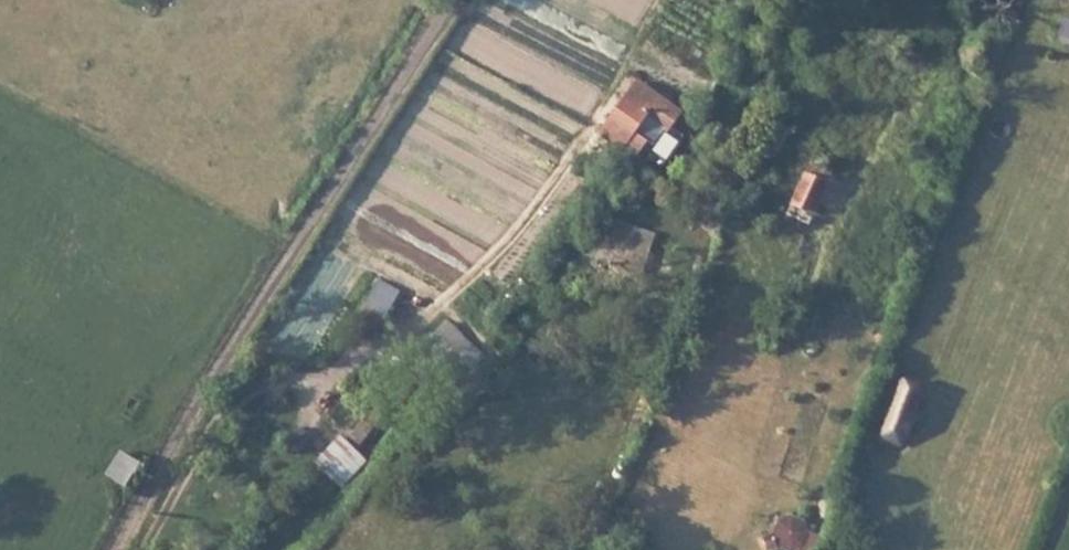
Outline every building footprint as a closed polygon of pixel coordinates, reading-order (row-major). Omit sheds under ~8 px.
[(1066,24),(1060,46),(1068,49),(1068,25),(1066,24)] [(680,111),(636,82),(599,140),(636,163),(649,143),(636,136),(648,119),(669,130),(680,111)] [(828,188),(806,178),(791,209),(814,220),(828,188)] [(403,293),(383,282),(367,309),(388,321),(403,293)] [(456,359),(457,361),(474,348),(450,322),(434,338),(456,359)] [(434,338),(390,381),(412,401),(456,359),(434,338)] [(457,361),(469,373),(482,365),(487,362),(474,348),(457,361)] [(482,365),(469,373),(481,385),(495,370),(487,362),(482,365)] [(140,468),(125,456),(107,478),(122,490),(140,468)]
